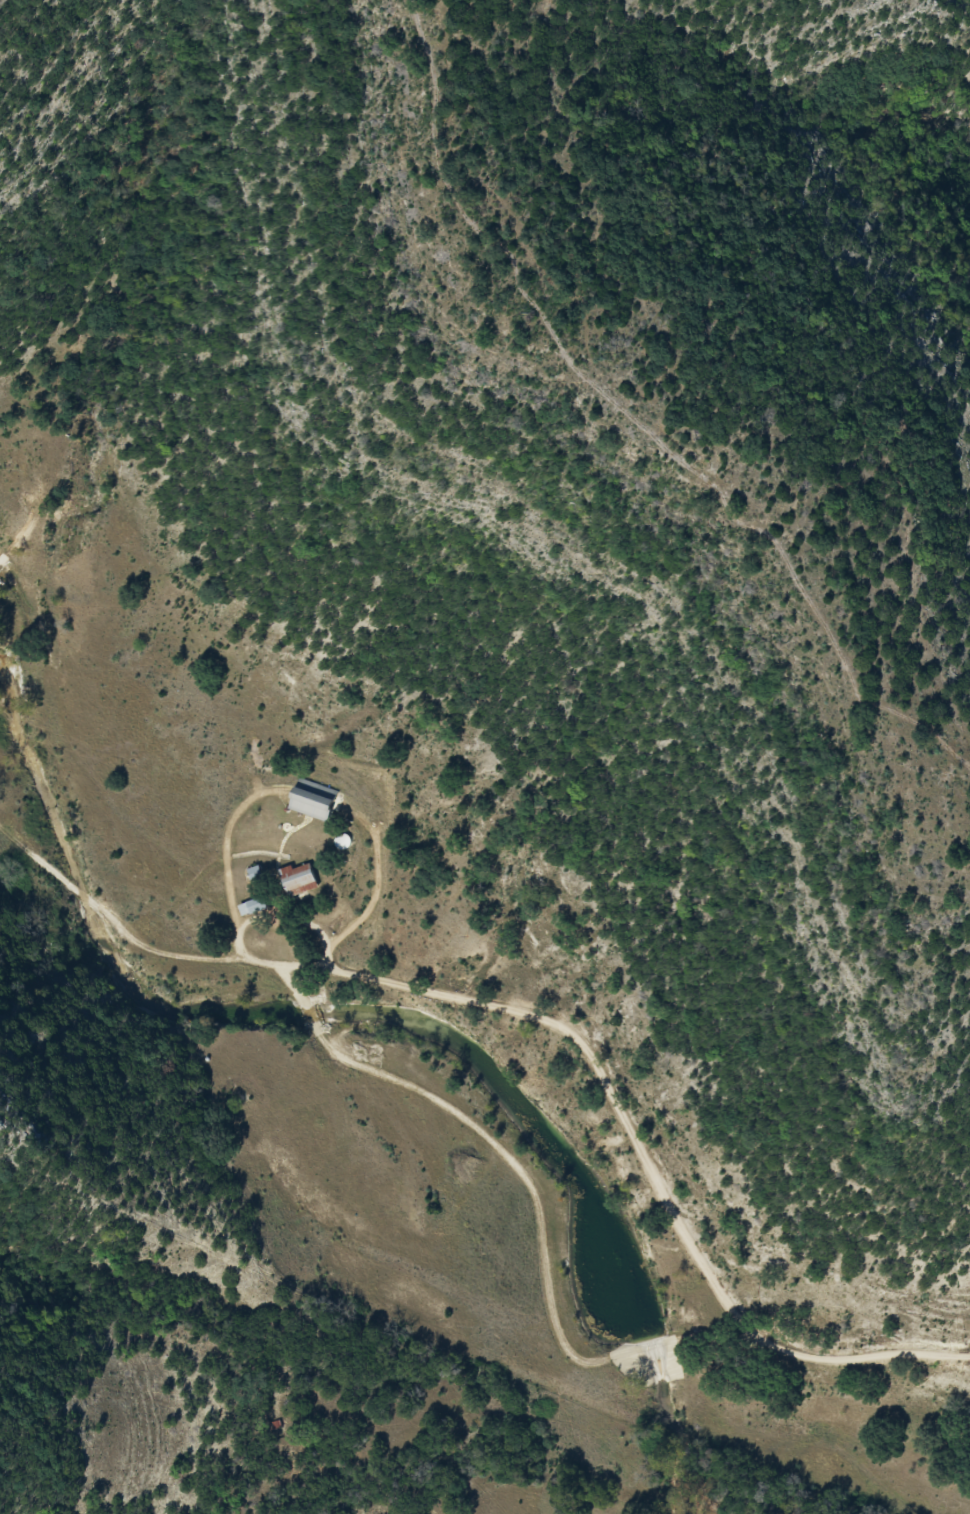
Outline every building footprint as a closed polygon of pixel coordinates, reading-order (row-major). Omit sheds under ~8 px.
[(281,872),(289,900),(322,890),(313,863),(281,872)] [(251,915),(269,910),(267,899),(248,903),(251,915)]
